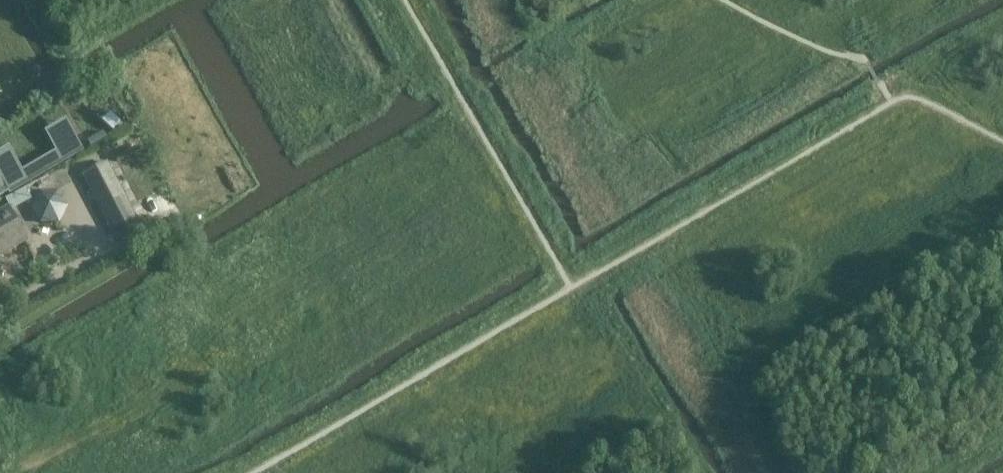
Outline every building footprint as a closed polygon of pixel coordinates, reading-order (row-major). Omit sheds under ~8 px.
[(111,114),(102,122),(114,133),(122,124),(111,114)] [(0,152),(0,171),(9,187),(10,189),(82,147),(66,118),(46,129),(58,149),(22,170),(9,147),(0,152)] [(103,131),(87,140),(91,148),(107,139),(103,131)] [(107,162),(84,174),(118,238),(141,226),(107,162)] [(9,187),(0,171),(0,193),(7,189),(7,188),(9,187)] [(13,208),(34,197),(28,186),(8,197),(13,208)] [(41,191),(34,204),(42,220),(58,221),(66,206),(58,190),(41,191)] [(29,243),(9,208),(0,214),(0,258),(29,243)]
